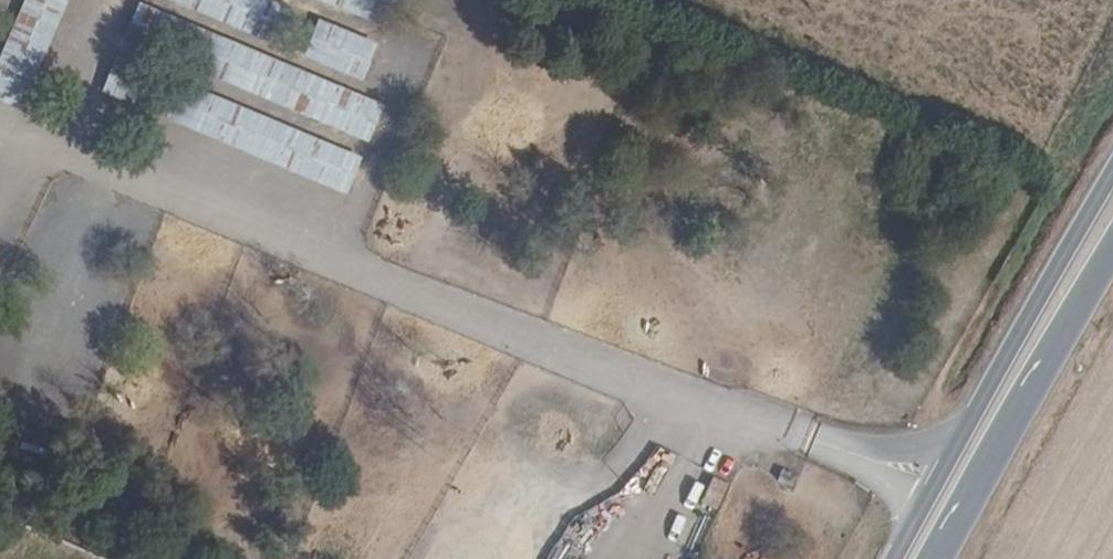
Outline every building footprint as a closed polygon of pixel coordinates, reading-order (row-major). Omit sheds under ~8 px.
[(0,56),(0,101),(27,111),(68,0),(21,0),(0,56)] [(270,40),(285,0),(284,0),(163,0),(270,40)] [(390,0),(322,0),(381,22),(390,0)] [(369,140),(385,100),(136,4),(120,44),(369,140)] [(362,81),(378,41),(317,18),(301,58),(362,81)] [(112,55),(102,93),(143,104),(153,65),(112,55)] [(158,118),(347,191),(362,153),(173,79),(158,118)] [(599,496),(583,528),(603,538),(619,507),(599,496)] [(556,556),(559,558),(594,558),(600,551),(573,532),(556,556)]
